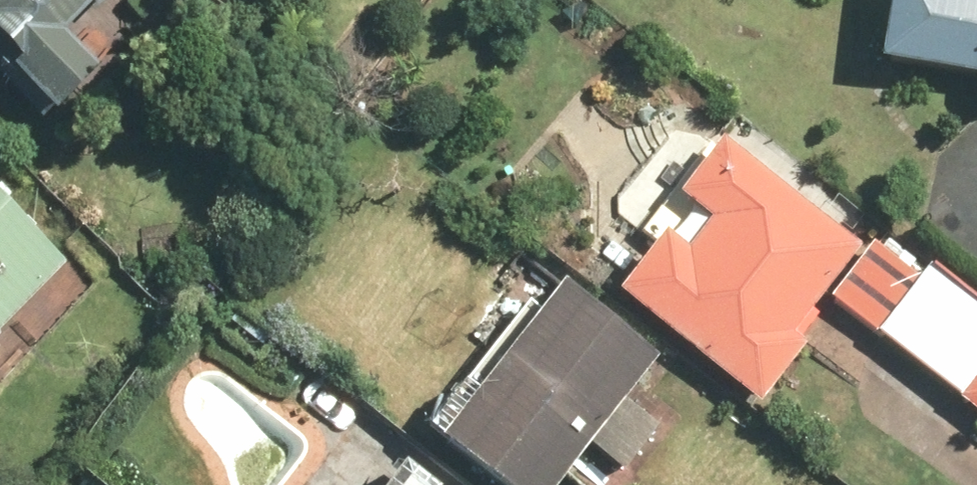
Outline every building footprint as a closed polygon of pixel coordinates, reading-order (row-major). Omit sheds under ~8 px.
[(53,115),(99,67),(77,45),(121,0),(0,0),(0,63),(53,115)] [(883,60),(973,69),(976,78),(976,0),(889,0),(883,60)] [(670,230),(622,289),(763,402),(811,342),(796,330),(865,244),(732,138),(686,196),(715,219),(692,248),(670,230)] [(0,194),(0,335),(70,267),(0,194)] [(880,329),(922,274),(876,239),(830,299),(876,334),(880,329)] [(976,381),(976,309),(926,269),(922,274),(880,329),(966,395),(976,381)] [(563,279),(440,437),(502,484),(562,484),(594,443),(628,469),(662,425),(627,398),(661,355),(563,279)] [(21,358),(0,336),(0,378),(21,358)] [(962,400),(976,412),(976,381),(966,395),(962,400)] [(401,463),(383,484),(429,484),(401,463)]
